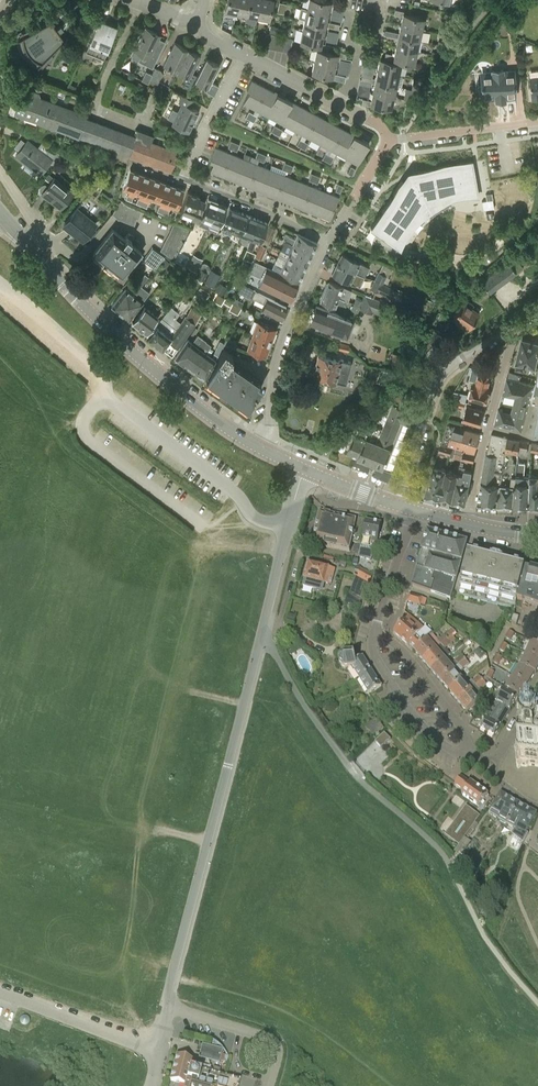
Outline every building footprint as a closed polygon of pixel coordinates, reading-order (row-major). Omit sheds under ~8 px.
[(234,11),(236,12),(238,2),(237,2),(237,0),(226,0),(224,9),(234,11)] [(237,2),(238,2),(236,12),(234,11),(234,13),(237,14),(237,12),(246,14),(250,0),(237,0),(237,2)] [(256,16),(258,17),(260,7),(259,7),(260,0),(250,0),(246,14),(256,16)] [(259,7),(260,7),(258,17),(268,19),(273,0),(260,0),(259,7)] [(307,7),(306,9),(316,11),(317,10),(328,12),(329,5),(337,7),(339,1),(332,0),(330,0),(330,1),(324,0),(308,0),(307,7)] [(307,7),(305,7),(304,9),(306,10),(304,19),(306,20),(328,24),(327,27),(333,28),(334,23),(326,21),(328,12),(317,10),(316,11),(306,9),(307,7)] [(421,30),(423,30),(424,28),(422,27),(424,18),(403,13),(404,11),(395,9),(394,14),(402,16),(401,25),(411,27),(412,26),(422,28),(421,30)] [(312,31),(323,34),(325,26),(327,27),(328,24),(306,20),(304,19),(302,28),(301,30),(311,33),(312,31)] [(50,52),(64,39),(50,20),(21,35),(21,36),(22,35),(23,43),(27,50),(33,56),(40,60),(39,61),(40,62),(42,60),(44,63),(53,55),(50,52)] [(110,27),(108,27),(106,26),(106,24),(99,21),(93,34),(95,35),(89,52),(103,58),(115,28),(110,26),(110,27)] [(411,27),(401,25),(399,32),(396,32),(395,34),(419,40),(421,30),(422,28),(412,26),(411,27)] [(269,34),(277,35),(278,28),(271,27),(269,34)] [(141,53),(138,61),(152,68),(165,41),(158,38),(157,34),(145,28),(134,49),(141,53)] [(321,43),(323,34),(312,31),(311,33),(301,30),(302,28),(300,28),(299,30),(301,31),(299,41),(320,46),(320,47),(328,49),(329,44),(321,43)] [(417,51),(418,52),(419,49),(417,49),(419,40),(395,34),(396,32),(390,30),(389,36),(398,37),(396,46),(407,49),(407,47),(417,49),(417,51)] [(262,47),(269,49),(272,35),(265,34),(262,47)] [(279,37),(272,35),(269,49),(276,50),(279,37)] [(276,50),(282,51),(285,38),(279,37),(276,50)] [(292,39),(285,38),(282,51),(289,53),(292,39)] [(176,70),(187,49),(175,42),(163,63),(176,70)] [(414,62),(417,51),(417,49),(407,47),(407,49),(396,46),(394,54),(386,52),(385,57),(393,59),(394,57),(414,62)] [(200,56),(187,49),(176,70),(187,76),(182,86),(188,89),(196,75),(191,73),(200,56)] [(316,49),(314,59),(314,60),(314,62),(323,64),(324,62),(335,65),(336,57),(345,59),(346,54),(337,52),(337,54),(316,49)] [(379,61),(377,70),(388,73),(389,71),(399,73),(398,76),(400,76),(401,73),(399,73),(401,63),(381,59),(381,57),(372,55),(371,60),(379,61)] [(219,86),(211,82),(219,65),(206,59),(195,81),(207,87),(205,90),(214,95),(219,86)] [(314,60),(314,59),(312,59),(312,61),(314,62),(311,72),(332,76),(332,78),(344,81),(345,76),(333,74),(335,65),(324,62),(323,64),(314,62),(314,60)] [(154,68),(151,74),(152,75),(150,80),(157,84),(162,74),(160,71),(154,68)] [(376,78),(373,78),(372,80),(396,85),(398,76),(399,73),(389,71),(388,73),(377,70),(376,78)] [(492,71),(481,72),(482,97),(496,97),(496,99),(504,99),(504,98),(515,97),(514,70),(503,71),(503,70),(492,70),(492,71)] [(148,83),(150,80),(152,75),(151,74),(146,71),(141,80),(148,83)] [(367,76),(366,81),(374,83),(373,92),(383,94),(384,93),(394,95),(394,97),(395,97),(396,94),(394,94),(396,85),(372,80),(373,78),(367,76)] [(529,78),(532,100),(537,99),(537,77),(529,78)] [(250,90),(243,103),(255,109),(266,88),(251,80),(246,88),(250,90)] [(266,88),(255,109),(269,117),(276,104),(272,102),(276,94),(266,88)] [(65,92),(58,89),(55,95),(62,98),(63,95),(67,97),(69,92),(65,90),(65,92)] [(13,111),(85,139),(91,122),(51,106),(52,103),(21,91),(13,111)] [(391,108),(394,97),(394,95),(384,93),(383,94),(373,92),(371,99),(362,98),(361,103),(370,105),(370,103),(391,108)] [(173,109),(168,118),(174,120),(172,123),(188,131),(198,111),(191,108),(195,101),(182,94),(178,101),(182,103),(181,105),(178,111),(173,109)] [(276,104),(269,117),(280,122),(291,101),(276,94),(272,102),(276,104)] [(291,101),(280,122),(294,130),(301,117),(297,115),(301,107),(291,101)] [(301,117),(294,130),(305,136),(316,115),(301,107),(297,115),(301,117)] [(316,115),(305,136),(319,143),(326,130),(322,128),(326,120),(316,115)] [(326,130),(319,143),(330,149),(341,128),(326,120),(322,128),(326,130)] [(134,138),(91,122),(85,139),(170,172),(178,152),(151,141),(153,135),(138,129),(134,138)] [(341,128),(330,149),(343,156),(350,144),(346,142),(351,133),(341,128)] [(350,144),(343,156),(358,164),(369,143),(351,133),(346,142),(350,144)] [(21,138),(14,147),(19,150),(15,155),(28,165),(25,169),(34,176),(37,172),(39,174),(49,161),(54,165),(61,157),(51,148),(45,155),(26,140),(25,142),(21,138)] [(210,171),(220,175),(229,153),(215,147),(209,161),(213,163),(210,171)] [(220,175),(234,180),(243,158),(229,153),(220,175)] [(234,180),(247,186),(256,164),(243,158),(234,180)] [(419,177),(407,184),(403,181),(394,194),(395,194),(393,198),(391,197),(383,210),(384,211),(381,214),(380,214),(371,226),(399,245),(401,242),(402,239),(404,235),(406,232),(408,229),(410,226),(412,223),(415,220),(417,218),(420,215),(423,213),(425,211),(428,209),(432,207),(435,205),(438,203),(441,202),(445,200),(448,199),(452,198),(455,197),(459,196),(463,196),(466,195),(470,195),(474,195),(477,195),(471,162),(457,165),(457,166),(452,167),(452,166),(437,168),(437,170),(433,170),(433,169),(418,172),(419,177)] [(256,164),(247,186),(261,191),(270,169),(256,164)] [(134,191),(140,173),(129,169),(123,187),(130,189),(126,198),(132,200),(135,191),(134,191)] [(284,175),(270,169),(261,191),(275,197),(284,175)] [(141,204),(151,177),(140,173),(134,191),(135,191),(140,193),(136,202),(141,204)] [(288,202),(297,180),(284,175),(275,197),(288,202)] [(72,192),(54,177),(47,185),(44,183),(43,184),(39,188),(39,190),(42,192),(41,193),(60,208),(72,192)] [(155,199),(161,181),(151,177),(141,204),(146,206),(149,196),(155,199)] [(311,186),(297,180),(288,202),(302,208),(311,186)] [(162,212),(172,185),(161,181),(155,199),(161,201),(157,210),(162,212)] [(170,204),(177,206),(183,189),(172,185),(162,212),(167,214),(170,204)] [(316,213),(325,191),(311,186),(302,208),(316,213)] [(180,212),(198,219),(205,200),(198,198),(199,196),(187,191),(181,208),(180,212)] [(339,197),(325,191),(316,213),(330,219),(339,197)] [(210,222),(217,203),(207,199),(201,217),(208,219),(207,222),(209,223),(210,222)] [(494,207),(492,199),(482,200),(484,209),(494,207)] [(119,219),(123,213),(129,207),(122,202),(112,214),(119,219)] [(227,206),(217,203),(210,222),(209,223),(208,225),(217,228),(219,224),(220,224),(227,206)] [(123,213),(136,219),(138,219),(141,213),(141,212),(129,207),(123,213)] [(96,224),(77,208),(63,225),(82,240),(96,224)] [(221,229),(231,233),(237,218),(239,211),(229,208),(221,229)] [(247,220),(248,215),(239,211),(237,218),(231,233),(230,236),(238,242),(245,225),(247,220)] [(123,213),(119,219),(134,225),(136,219),(123,213)] [(258,218),(248,215),(247,220),(245,225),(238,242),(247,246),(250,239),(250,238),(252,233),(255,224),(257,220),(258,218)] [(250,239),(247,246),(256,249),(267,222),(258,218),(257,220),(255,224),(252,233),(250,238),(250,239)] [(271,223),(267,231),(273,234),(277,225),(271,223)] [(173,226),(170,232),(184,239),(188,231),(175,226),(173,225),(173,226)] [(124,239),(112,230),(93,253),(104,261),(103,262),(112,269),(112,268),(122,276),(131,264),(133,266),(143,255),(140,253),(141,253),(128,242),(133,237),(129,233),(124,239)] [(267,231),(262,240),(268,242),(273,234),(267,231)] [(184,239),(170,232),(166,238),(181,246),(184,239)] [(283,239),(285,240),(291,243),(300,247),(308,251),(312,253),(317,243),(298,234),(295,239),(285,234),(283,239)] [(166,238),(163,244),(177,252),(181,246),(166,238)] [(262,240),(258,249),(265,252),(267,247),(266,246),(268,242),(262,240)] [(308,262),(312,253),(308,251),(300,247),(291,243),(285,240),(281,249),(289,253),(308,262)] [(159,250),(173,259),(175,257),(177,252),(163,244),(160,250),(159,250)] [(152,248),(143,261),(154,269),(163,256),(152,248)] [(407,248),(404,255),(414,259),(417,252),(407,248)] [(256,253),(253,260),(260,263),(262,259),(262,258),(265,252),(258,249),(255,253),(256,253)] [(279,254),(277,258),(289,265),(303,272),(308,262),(289,253),(281,249),(278,254),(279,254)] [(342,253),(337,263),(364,277),(369,267),(342,253)] [(194,255),(187,267),(197,272),(203,260),(194,255)] [(299,280),(303,272),(289,265),(277,258),(275,263),(282,267),(280,272),(299,280)] [(253,260),(248,271),(262,277),(258,285),(290,300),(298,283),(267,268),(267,267),(260,263),(253,260)] [(360,284),(364,277),(337,263),(332,273),(359,287),(360,284)] [(184,270),(175,264),(171,269),(180,275),(183,271),(184,270)] [(515,275),(507,264),(482,282),(490,293),(515,275)] [(379,272),(375,280),(383,283),(383,282),(386,283),(389,279),(387,278),(391,269),(382,265),(379,271),(379,272)] [(211,270),(204,282),(214,287),(220,275),(211,270)] [(138,290),(141,286),(148,276),(144,273),(136,284),(130,292),(125,288),(111,306),(120,312),(128,301),(138,290)] [(383,284),(383,283),(375,280),(371,287),(379,291),(379,292),(389,297),(396,301),(400,293),(393,289),(383,284)] [(227,287),(219,281),(214,289),(221,295),(227,287)] [(252,297),(255,291),(256,289),(240,281),(237,290),(252,298),(252,297)] [(329,281),(325,291),(348,301),(352,291),(343,287),(329,281)] [(128,301),(120,312),(129,319),(142,302),(149,292),(141,286),(138,290),(128,301)] [(440,291),(435,289),(431,298),(436,301),(440,291)] [(287,307),(255,291),(252,297),(263,303),(263,302),(266,303),(262,310),(281,319),(287,307)] [(348,301),(325,291),(321,302),(335,307),(337,302),(346,305),(348,301)] [(225,299),(216,293),(212,300),(221,305),(225,299)] [(361,305),(360,306),(361,306),(359,309),(373,314),(374,311),(380,313),(384,302),(365,295),(363,300),(361,305)] [(356,297),(354,303),(359,305),(360,306),(361,305),(363,300),(356,297)] [(474,304),(466,299),(453,318),(468,328),(479,313),(471,308),(474,304)] [(241,308),(232,303),(229,310),(237,315),(241,308)] [(359,305),(354,303),(351,310),(358,313),(359,309),(361,306),(360,306),(359,305)] [(352,320),(316,305),(309,322),(345,336),(352,320)] [(158,318),(143,306),(132,321),(147,333),(158,318)] [(183,340),(195,323),(201,313),(191,306),(186,316),(185,316),(173,333),(167,328),(179,313),(171,306),(162,318),(162,317),(147,336),(172,355),(183,340)] [(241,308),(239,314),(245,317),(248,312),(241,308)] [(258,321),(253,333),(270,340),(275,328),(258,321)] [(270,340),(253,333),(248,346),(265,353),(270,340)] [(174,357),(185,364),(194,350),(200,342),(201,340),(198,338),(200,336),(197,335),(192,342),(187,339),(174,357)] [(195,372),(206,353),(211,345),(200,336),(198,338),(201,340),(200,342),(194,350),(185,364),(195,372)] [(226,338),(224,343),(234,347),(235,348),(238,341),(233,339),(232,340),(227,338),(227,339),(226,338)] [(523,339),(517,361),(518,361),(516,369),(523,371),(526,363),(534,365),(537,351),(537,343),(523,339)] [(220,341),(214,351),(218,354),(222,346),(224,343),(220,341)] [(224,343),(222,346),(224,348),(231,352),(234,347),(224,343)] [(350,346),(338,343),(337,349),(348,352),(350,346)] [(231,352),(224,348),(218,356),(221,358),(206,379),(225,393),(246,407),(248,405),(262,386),(227,362),(232,353),(231,352)] [(399,368),(400,353),(392,352),(391,367),(399,368)] [(206,353),(195,372),(206,379),(215,360),(206,353)] [(340,360),(318,355),(313,375),(325,378),(326,379),(327,380),(329,381),(330,381),(332,380),(345,384),(351,362),(340,359),(340,360)] [(481,369),(473,367),(469,379),(477,382),(477,384),(474,383),(470,398),(486,402),(490,388),(488,387),(491,376),(480,372),(481,369)] [(529,405),(530,400),(534,384),(507,378),(494,422),(522,428),(529,405)] [(537,381),(537,380),(536,380),(532,400),(531,400),(522,428),(521,430),(537,435),(537,382),(537,381)] [(405,392),(397,388),(393,397),(401,401),(405,392)] [(457,406),(464,408),(465,402),(459,400),(457,406)] [(366,437),(365,438),(361,449),(358,456),(357,457),(383,467),(391,447),(401,421),(410,424),(414,412),(393,404),(382,429),(381,428),(380,429),(365,423),(362,431),(372,435),(370,438),(366,437)] [(484,411),(467,406),(463,420),(480,424),(484,411)] [(460,448),(464,448),(467,449),(469,451),(474,453),(480,433),(448,424),(443,441),(441,441),(452,445),(456,446),(461,447),(460,448)] [(361,449),(365,438),(346,430),(342,440),(350,443),(347,451),(358,456),(361,449)] [(503,462),(505,450),(507,437),(492,433),(490,442),(487,453),(486,458),(503,462)] [(520,440),(507,437),(505,450),(513,452),(518,453),(520,440)] [(529,442),(520,440),(518,453),(517,462),(521,463),(522,454),(526,455),(529,442)] [(438,450),(444,452),(450,454),(452,445),(441,441),(438,450)] [(475,453),(474,453),(469,451),(467,449),(464,448),(463,453),(462,458),(474,461),(475,453)] [(505,450),(503,462),(512,463),(513,452),(505,450)] [(500,484),(503,462),(486,458),(478,502),(497,503),(500,484)] [(505,503),(513,503),(515,481),(516,475),(517,463),(512,463),(503,462),(500,484),(497,503),(505,503)] [(517,462),(517,463),(516,475),(515,481),(513,503),(528,504),(529,495),(529,476),(524,476),(525,463),(521,463),(517,462)] [(434,466),(430,479),(433,480),(433,477),(443,479),(446,470),(446,469),(434,466)] [(458,473),(456,484),(468,486),(472,471),(465,469),(465,468),(459,466),(458,473)] [(443,479),(439,496),(452,499),(456,484),(458,473),(446,470),(443,479)] [(528,504),(537,504),(537,475),(529,475),(529,476),(529,495),(528,504)] [(425,493),(439,496),(443,479),(433,477),(433,480),(430,479),(425,493)] [(468,486),(456,484),(452,499),(465,502),(468,486)] [(356,519),(319,512),(313,544),(350,551),(356,519)] [(381,523),(365,521),(362,542),(361,542),(358,556),(371,558),(373,543),(377,544),(381,523)] [(467,542),(427,532),(412,586),(451,597),(467,542)] [(515,610),(516,601),(522,578),(525,568),(525,566),(469,552),(458,595),(515,610)] [(322,592),(325,583),(331,585),(335,569),(328,567),(308,562),(304,578),(305,578),(302,587),(322,592)] [(517,601),(526,603),(537,608),(537,570),(531,568),(530,570),(525,568),(522,579),(517,601)] [(373,573),(361,569),(357,579),(370,583),(373,573)] [(423,597),(410,594),(408,602),(421,605),(423,597)] [(348,596),(345,605),(357,608),(360,600),(348,596)] [(417,647),(422,642),(416,636),(424,628),(409,615),(394,632),(408,645),(411,642),(417,647)] [(417,647),(414,650),(423,660),(432,653),(448,639),(451,637),(455,633),(452,629),(449,632),(445,636),(445,635),(440,639),(438,636),(436,638),(432,634),(428,638),(422,642),(417,647)] [(514,633),(509,631),(505,638),(510,640),(514,633)] [(456,640),(454,638),(457,635),(455,633),(451,637),(448,639),(432,653),(423,660),(432,671),(445,659),(451,655),(446,649),(452,643),(456,640)] [(537,659),(537,644),(532,641),(526,653),(537,659)] [(508,645),(503,643),(500,650),(504,652),(508,645)] [(353,668),(360,681),(372,673),(363,657),(361,657),(360,655),(355,658),(354,653),(349,654),(345,655),(342,656),(340,658),(339,660),(339,662),(340,665),(341,667),(343,668),(345,669),(347,669),(351,669),(353,668)] [(521,666),(534,672),(536,673),(537,668),(537,659),(526,653),(521,666)] [(502,657),(497,655),(494,662),(498,665),(502,657)] [(432,671),(441,681),(460,666),(466,660),(463,656),(451,665),(445,659),(432,671)] [(469,664),(466,660),(460,666),(441,681),(449,691),(463,680),(458,674),(463,670),(469,664)] [(527,685),(534,672),(521,666),(519,665),(513,676),(527,685)] [(490,670),(488,673),(486,677),(489,679),(491,680),(494,672),(490,670)] [(468,685),(463,680),(449,691),(458,702),(482,681),(486,677),(488,673),(485,671),(479,676),(468,685)] [(381,687),(372,673),(360,681),(369,695),(381,687)] [(520,697),(527,685),(513,676),(506,688),(520,697)] [(485,682),(489,679),(486,677),(482,681),(458,702),(467,712),(481,701),(476,695),(481,691),(480,690),(487,685),(485,682)] [(518,696),(504,688),(481,729),(495,737),(501,727),(495,724),(509,699),(514,702),(518,696)] [(384,728),(376,719),(366,728),(374,736),(384,728)] [(381,748),(391,739),(385,732),(375,741),(381,748)] [(525,739),(523,736),(520,738),(523,741),(519,764),(516,766),(518,769),(521,766),(537,768),(537,740),(525,739)] [(470,783),(461,776),(455,785),(464,792),(462,795),(480,808),(488,795),(476,786),(476,785),(472,783),(470,782),(470,783)] [(498,820),(507,825),(519,803),(501,793),(491,809),(501,815),(498,820)] [(537,814),(519,803),(507,825),(515,830),(518,825),(521,826),(515,837),(524,842),(528,835),(526,833),(527,830),(528,830),(537,814)] [(480,816),(466,806),(445,835),(459,845),(480,816)] [(20,1019),(19,1020),(19,1022),(19,1024),(20,1025),(21,1026),(22,1027),(24,1027),(26,1027),(27,1026),(28,1025),(29,1024),(29,1022),(29,1020),(28,1019),(27,1018),(25,1017),(23,1017),(22,1018),(20,1019)] [(222,1051),(202,1045),(198,1058),(219,1064),(222,1051)] [(239,1080),(191,1067),(193,1060),(176,1056),(169,1081),(185,1085),(238,1085),(239,1080)]
